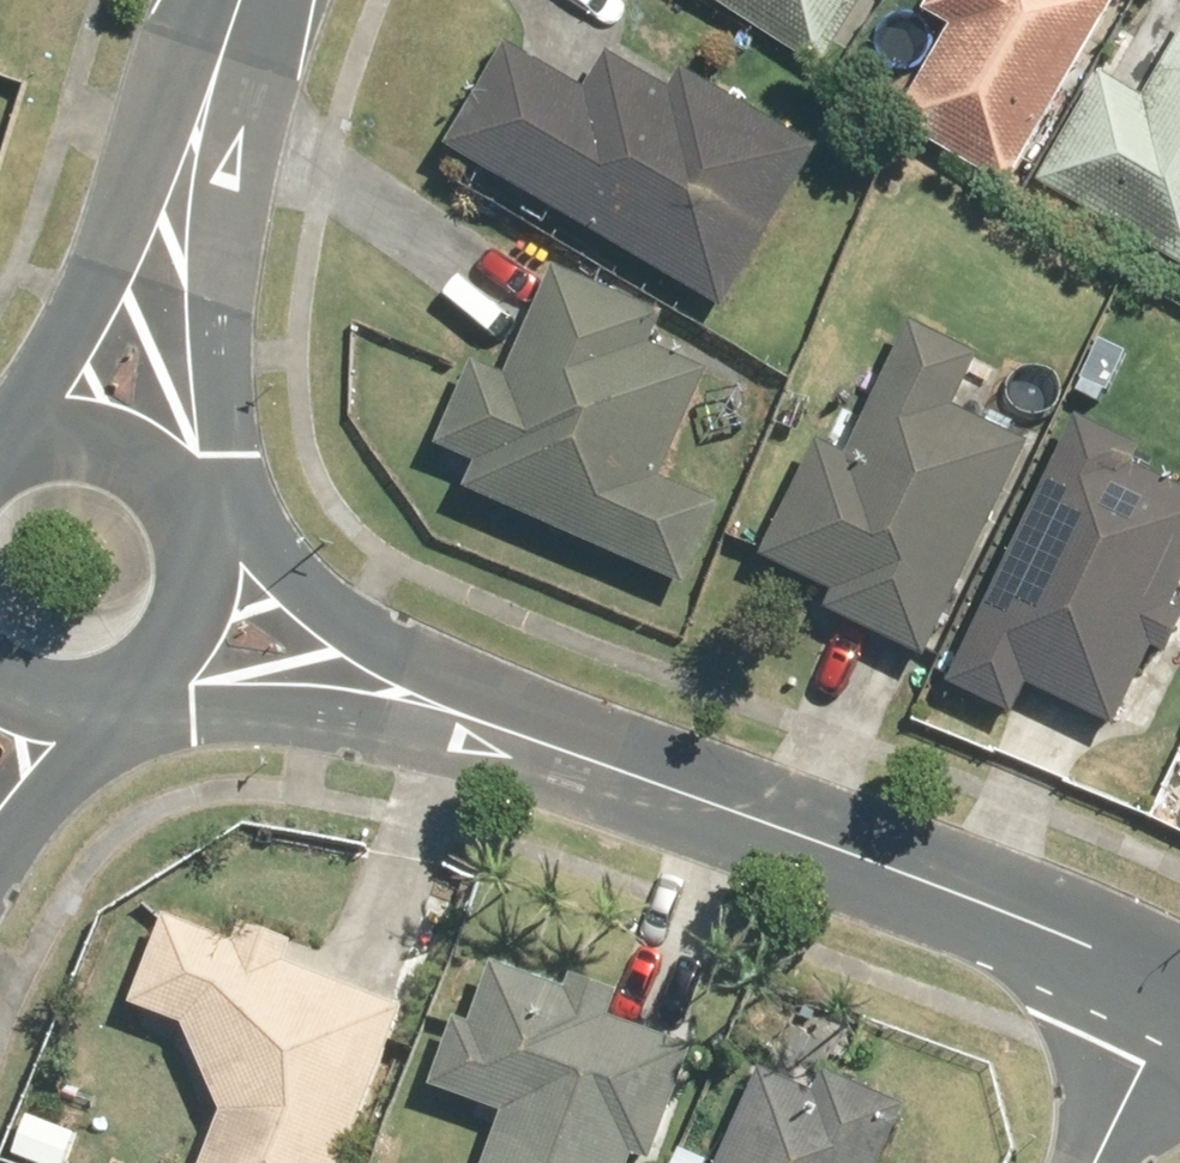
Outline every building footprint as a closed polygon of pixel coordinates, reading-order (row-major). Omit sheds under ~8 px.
[(717,9),(822,73),(866,0),(722,0),(717,9)] [(932,13),(960,29),(908,119),(1004,175),(1102,7),(1090,0),(940,0),(932,13)] [(1030,181),(1093,214),(1090,220),(1179,266),(1179,46),(1151,103),(1088,70),(1030,181)] [(512,48),(452,143),(598,234),(594,241),(723,313),(783,218),(779,215),(815,149),(686,77),(678,90),(606,53),(585,94),(512,48)] [(481,466),(471,490),(530,514),(685,591),(725,511),(662,479),(711,377),(647,346),(659,316),(559,275),(518,375),(474,357),(436,448),(481,466)] [(762,555),(841,594),(833,611),(921,653),(1023,443),(961,414),(987,361),(913,324),(847,456),(817,441),(762,555)] [(947,679),(1011,711),(1027,679),(1119,721),(1179,587),(1179,492),(1129,469),(1137,452),(1073,420),(947,679)] [(220,1125),(207,1162),(345,1162),(400,1011),(162,921),(130,1005),(184,1025),(220,1125)] [(428,1091),(504,1117),(489,1162),(625,1162),(626,1160),(636,1162),(653,1162),(693,1049),(470,971),(428,1091)] [(725,1162),(881,1162),(900,1118),(769,1062),(725,1162)]
